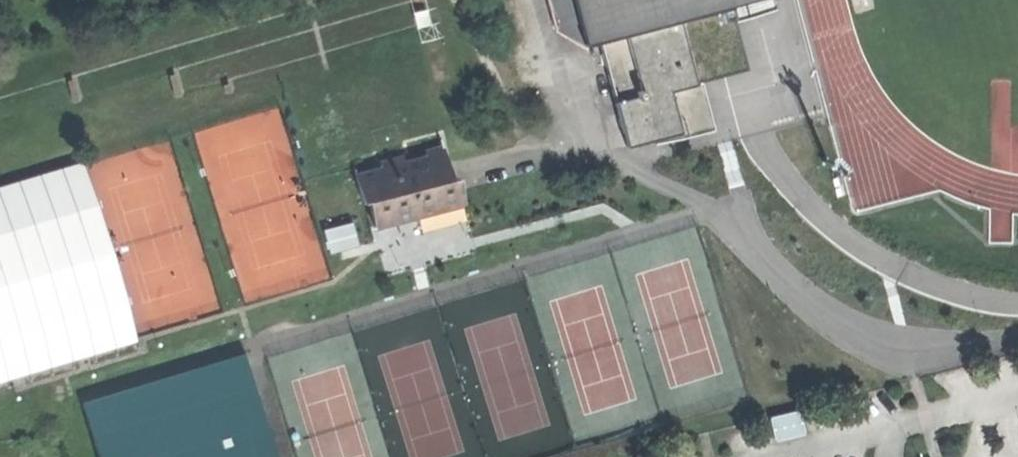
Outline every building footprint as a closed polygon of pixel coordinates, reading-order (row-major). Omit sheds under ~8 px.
[(416,27),(431,23),(426,0),(410,0),(416,27)] [(585,46),(599,42),(714,12),(729,8),(726,0),(573,0),(585,46)] [(720,33),(714,12),(599,42),(627,147),(705,126),(683,43),(720,33)] [(367,201),(375,228),(464,204),(456,177),(450,178),(441,146),(425,151),(426,156),(403,162),(402,158),(378,164),(381,174),(355,181),(361,203),(367,201)] [(139,343),(82,163),(0,187),(0,382),(139,343)] [(329,251),(357,244),(351,222),(324,229),(329,251)] [(75,390),(95,456),(274,456),(239,341),(75,390)] [(769,415),(774,439),(801,434),(797,410),(769,415)]
